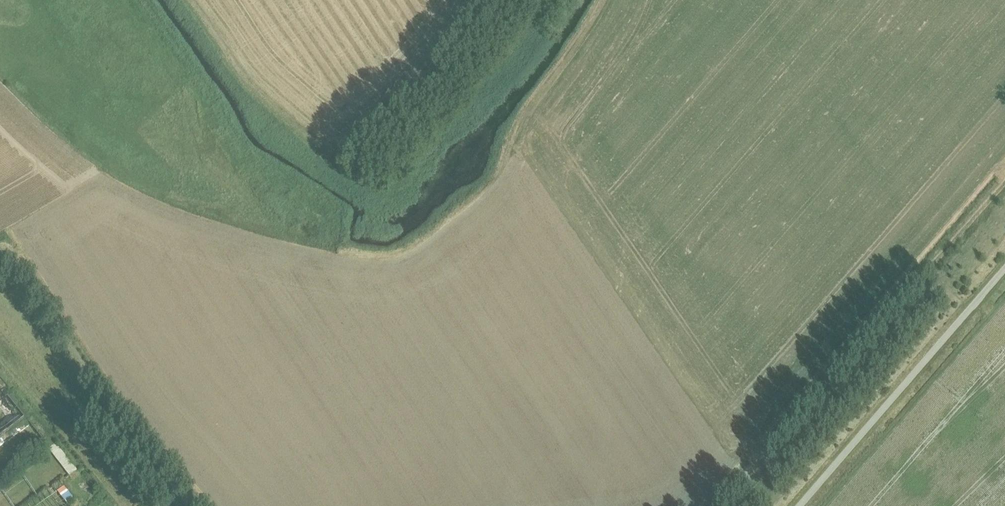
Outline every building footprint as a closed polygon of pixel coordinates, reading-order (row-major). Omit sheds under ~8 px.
[(30,418),(24,423),(36,439),(43,434),(30,418)] [(59,484),(52,490),(64,503),(71,497),(59,484)]
